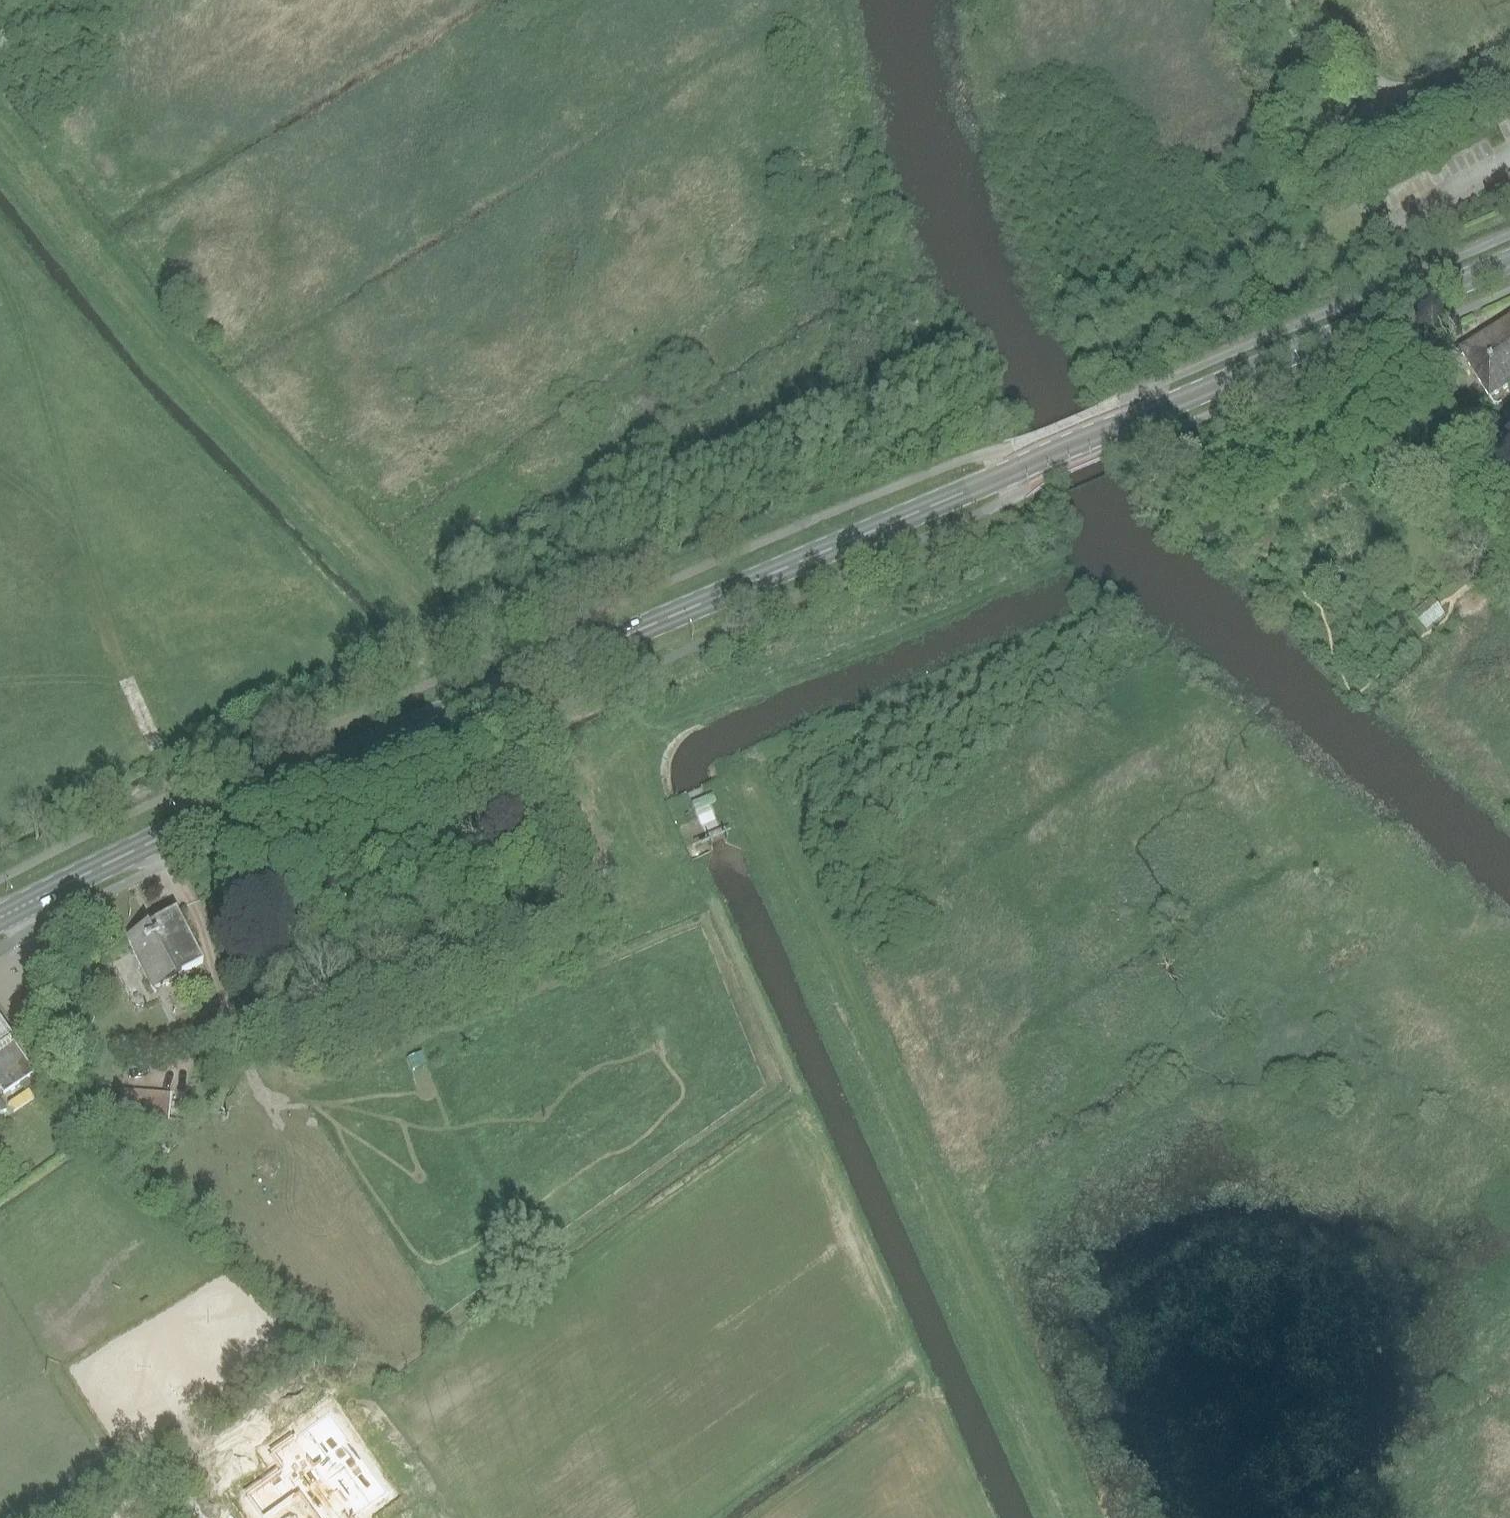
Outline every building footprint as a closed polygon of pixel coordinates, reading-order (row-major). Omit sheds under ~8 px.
[(1459,353),(1489,400),(1509,387),(1509,320),(1459,353)] [(1431,598),(1414,612),(1428,629),(1445,615),(1431,598)] [(713,794),(692,803),(695,812),(716,802),(713,794)] [(605,866),(601,854),(591,858),(596,870),(605,866)] [(173,912),(124,937),(151,989),(200,964),(173,912)] [(12,1033),(0,1016),(0,1042),(12,1033)] [(32,1072),(10,1042),(0,1049),(0,1089),(3,1093),(32,1072)] [(22,1109),(40,1096),(36,1090),(17,1103),(22,1109)] [(121,1090),(119,1117),(169,1121),(172,1094),(121,1090)] [(299,1496),(315,1517),(352,1517),(296,1439),(271,1456),(282,1471),(216,1517),(217,1517),(267,1517),(299,1496)]
